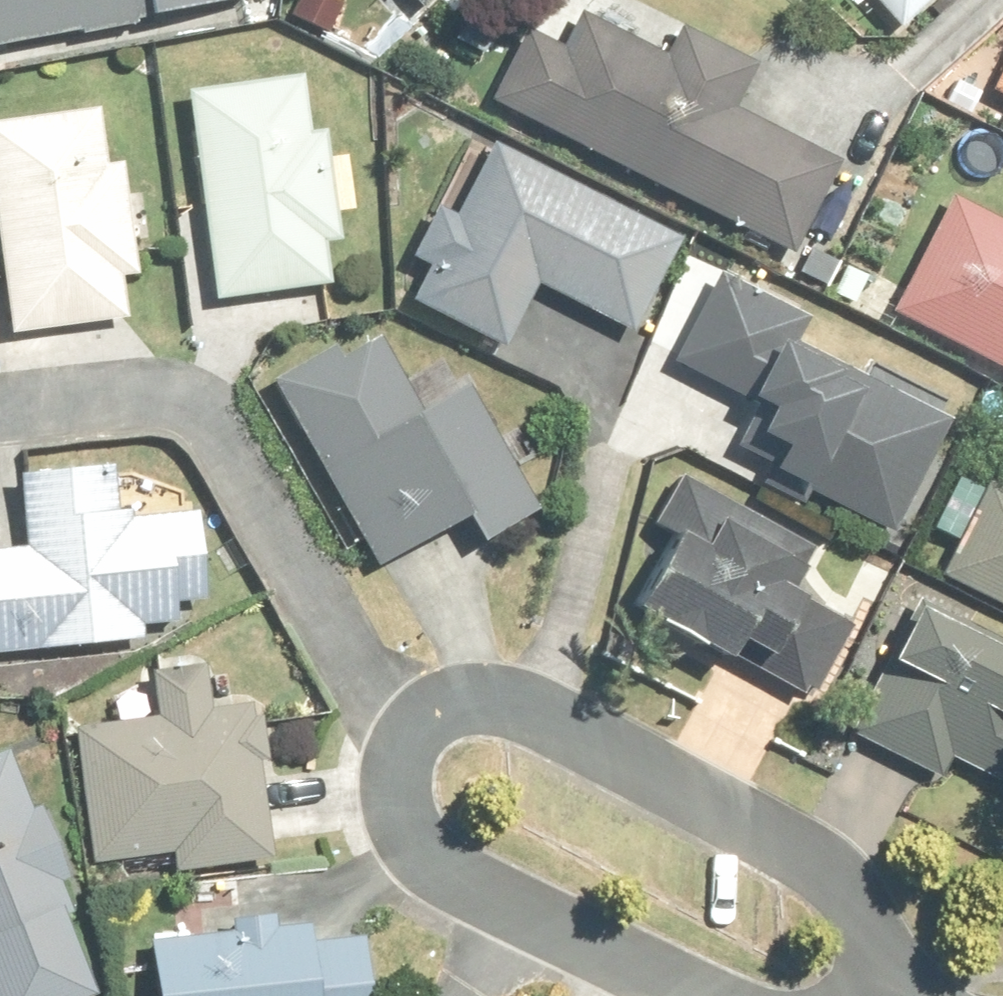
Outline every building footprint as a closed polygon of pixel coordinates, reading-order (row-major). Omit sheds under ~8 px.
[(237,0),(0,0),(0,46),(237,0)] [(896,27),(928,0),(873,0),(896,27)] [(671,56),(585,12),(568,45),(531,26),(494,98),(796,253),(842,164),(740,111),(761,70),(685,31),(671,56)] [(341,236),(329,132),(312,134),(305,73),(195,86),(219,295),(329,282),(324,238),(341,236)] [(128,165),(109,167),(101,106),(0,120),(0,218),(16,331),(130,315),(123,270),(142,267),(128,165)] [(688,237),(497,140),(459,215),(445,208),(420,259),(433,266),(418,296),(511,343),(539,288),(638,337),(688,237)] [(953,200),(897,312),(1002,365),(1002,225),(953,200)] [(900,533),(963,406),(877,364),(871,377),(800,342),(811,319),(723,275),(682,358),(780,407),(767,433),(795,447),(782,474),(900,533)] [(341,345),(279,380),(384,568),(476,516),(490,541),(541,512),(472,389),(426,415),(382,338),(348,357),(341,345)] [(117,514),(115,467),(26,470),(28,549),(0,550),(0,648),(149,643),(148,626),(180,625),(179,600),(210,599),(207,511),(117,514)] [(675,538),(641,599),(814,696),(860,614),(810,586),(830,549),(688,470),(656,527),(675,538)] [(992,482),(947,571),(1002,599),(1002,487),(992,482)] [(864,735),(941,772),(949,756),(1002,782),(1002,639),(927,603),(864,735)] [(157,673),(158,692),(119,694),(120,724),(86,726),(92,858),(178,854),(178,872),(274,868),(267,702),(208,705),(207,670),(157,673)] [(99,994),(68,916),(75,913),(62,880),(73,875),(46,806),(35,811),(10,749),(0,753),(0,995),(94,995),(99,994)] [(240,920),(241,933),(160,936),(163,995),(374,995),(372,936),(316,938),(315,930),(276,931),(275,919),(240,920)]
